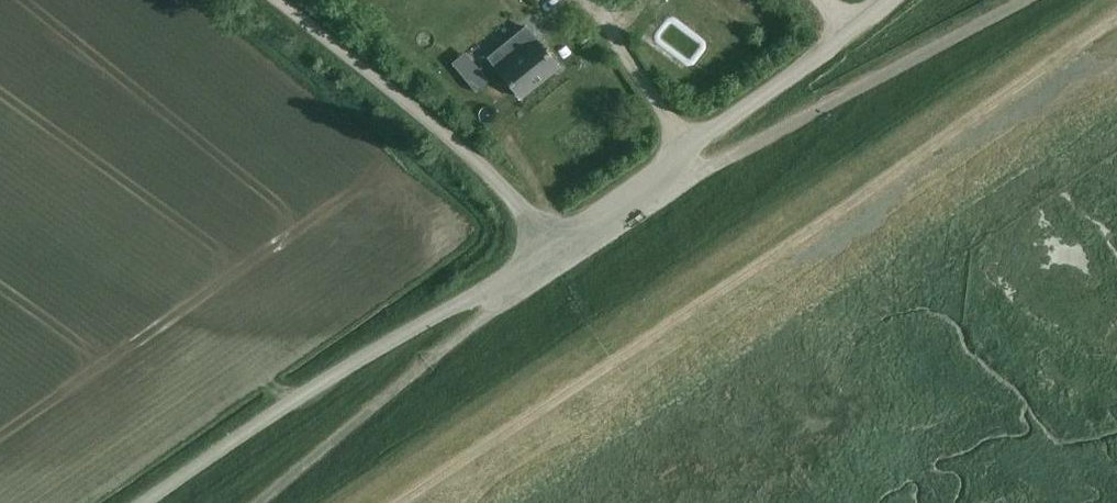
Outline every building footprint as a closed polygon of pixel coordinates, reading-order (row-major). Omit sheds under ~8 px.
[(499,32),(505,39),(527,19),(521,12),(499,32)] [(518,57),(501,71),(523,99),(560,68),(531,32),(511,49),(518,57)] [(452,67),(476,96),(490,85),(465,56),(452,67)]
